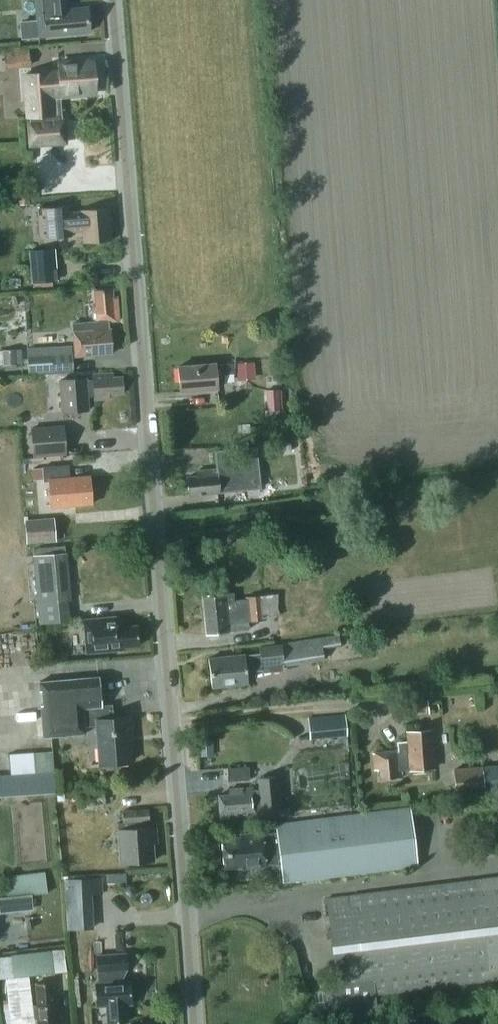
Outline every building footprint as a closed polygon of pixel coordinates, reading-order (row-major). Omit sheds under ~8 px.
[(36,21),(20,23),(22,38),(89,32),(87,8),(66,10),(65,0),(35,0),(36,21)] [(20,67),(30,66),(28,49),(18,50),(20,67)] [(25,74),(30,145),(65,142),(63,119),(61,119),(60,115),(52,115),(50,95),(60,94),(60,96),(81,94),(81,97),(96,96),(93,57),(56,61),(57,71),(49,72),(25,74)] [(30,189),(16,190),(17,204),(31,204),(30,189)] [(68,206),(48,208),(36,209),(38,238),(71,235),(70,227),(82,226),(83,242),(111,240),(109,208),(81,210),(81,212),(69,213),(68,206)] [(57,281),(54,249),(28,252),(31,284),(57,281)] [(111,290),(94,292),(96,308),(92,309),(93,318),(72,323),(73,331),(75,331),(77,357),(114,354),(112,331),(107,331),(107,323),(119,322),(116,300),(112,300),(111,290)] [(26,349),(28,374),(72,372),(71,347),(26,349)] [(15,350),(1,350),(2,365),(16,365),(15,350)] [(177,365),(179,391),(215,389),(214,375),(232,374),(231,361),(177,365)] [(94,383),(87,384),(87,378),(61,380),(61,385),(62,412),(88,411),(88,397),(95,397),(95,401),(109,399),(109,395),(123,394),(122,377),(121,376),(113,373),(93,374),(94,383)] [(277,388),(264,389),(266,410),(278,409),(277,388)] [(66,455),(63,425),(30,427),(32,458),(66,455)] [(262,445),(265,465),(296,462),(293,443),(262,445)] [(215,469),(194,470),(194,475),(184,476),(186,494),(217,492),(216,490),(229,489),(228,472),(255,470),(253,448),(213,451),(215,469)] [(44,466),(45,480),(49,480),(50,506),(90,504),(89,476),(71,477),(70,465),(44,466)] [(37,528),(62,526),(60,513),(36,515),(37,528)] [(33,556),(37,603),(71,600),(66,553),(33,556)] [(204,595),(205,608),(208,633),(249,629),(248,621),(268,619),(268,617),(279,616),(277,595),(245,598),(245,599),(235,600),(235,592),(204,595)] [(124,650),(124,646),(138,645),(136,625),(122,626),(121,617),(119,617),(119,616),(83,619),(86,653),(107,651),(107,652),(124,650)] [(248,672),(264,671),(264,674),(285,672),(284,664),(323,660),(322,645),(342,644),(341,638),(281,643),(281,645),(258,647),(259,652),(210,656),(213,685),(249,682),(248,672)] [(111,706),(102,707),(99,677),(38,683),(39,691),(42,691),(44,706),(39,707),(42,738),(85,735),(84,726),(98,725),(101,765),(130,763),(128,736),(131,736),(129,716),(112,718),(111,706)] [(404,703),(406,715),(428,712),(427,701),(404,703)] [(308,721),(310,738),(347,735),(345,717),(308,721)] [(374,753),(376,770),(381,770),(382,779),(402,776),(401,768),(408,767),(409,772),(436,769),(431,728),(405,731),(407,744),(399,744),(400,750),(374,753)] [(212,738),(197,739),(198,754),(212,754),(212,738)] [(53,756),(35,757),(36,777),(41,777),(54,776),(53,756)] [(248,767),(226,768),(227,781),(249,780),(248,767)] [(453,769),(455,795),(484,793),(482,767),(453,769)] [(279,813),(275,773),(257,775),(259,787),(253,788),(253,787),(229,789),(229,796),(218,797),(221,819),(256,816),(256,813),(261,812),(261,815),(279,813)] [(0,780),(0,799),(43,796),(41,777),(36,777),(0,780)] [(104,793),(80,794),(81,809),(106,807),(104,793)] [(289,804),(279,805),(280,813),(290,812),(289,804)] [(149,810),(123,812),(123,823),(132,823),(133,829),(129,829),(131,860),(155,858),(154,843),(157,843),(156,827),(150,827),(149,810)] [(279,864),(280,882),(415,868),(409,810),(275,824),(276,832),(261,834),(261,833),(239,834),(239,837),(221,838),(223,867),(240,866),(240,867),(279,864)] [(11,878),(3,878),(5,897),(46,893),(44,874),(27,876),(26,869),(10,871),(11,878)] [(93,929),(91,894),(102,894),(101,877),(64,879),(66,930),(93,929)] [(340,1000),(497,981),(497,882),(328,903),(340,1000)] [(53,972),(51,952),(11,957),(10,954),(0,955),(0,978),(53,972)] [(102,974),(102,985),(95,986),(97,1009),(104,1008),(105,1023),(123,1023),(126,1023),(125,1006),(130,1006),(128,984),(118,985),(117,973),(125,973),(123,956),(96,958),(97,975),(102,974)] [(52,1003),(51,984),(35,985),(37,1004),(33,1005),(34,1019),(37,1018),(38,1023),(55,1023),(55,1017),(57,1017),(56,1003),(52,1003)]
